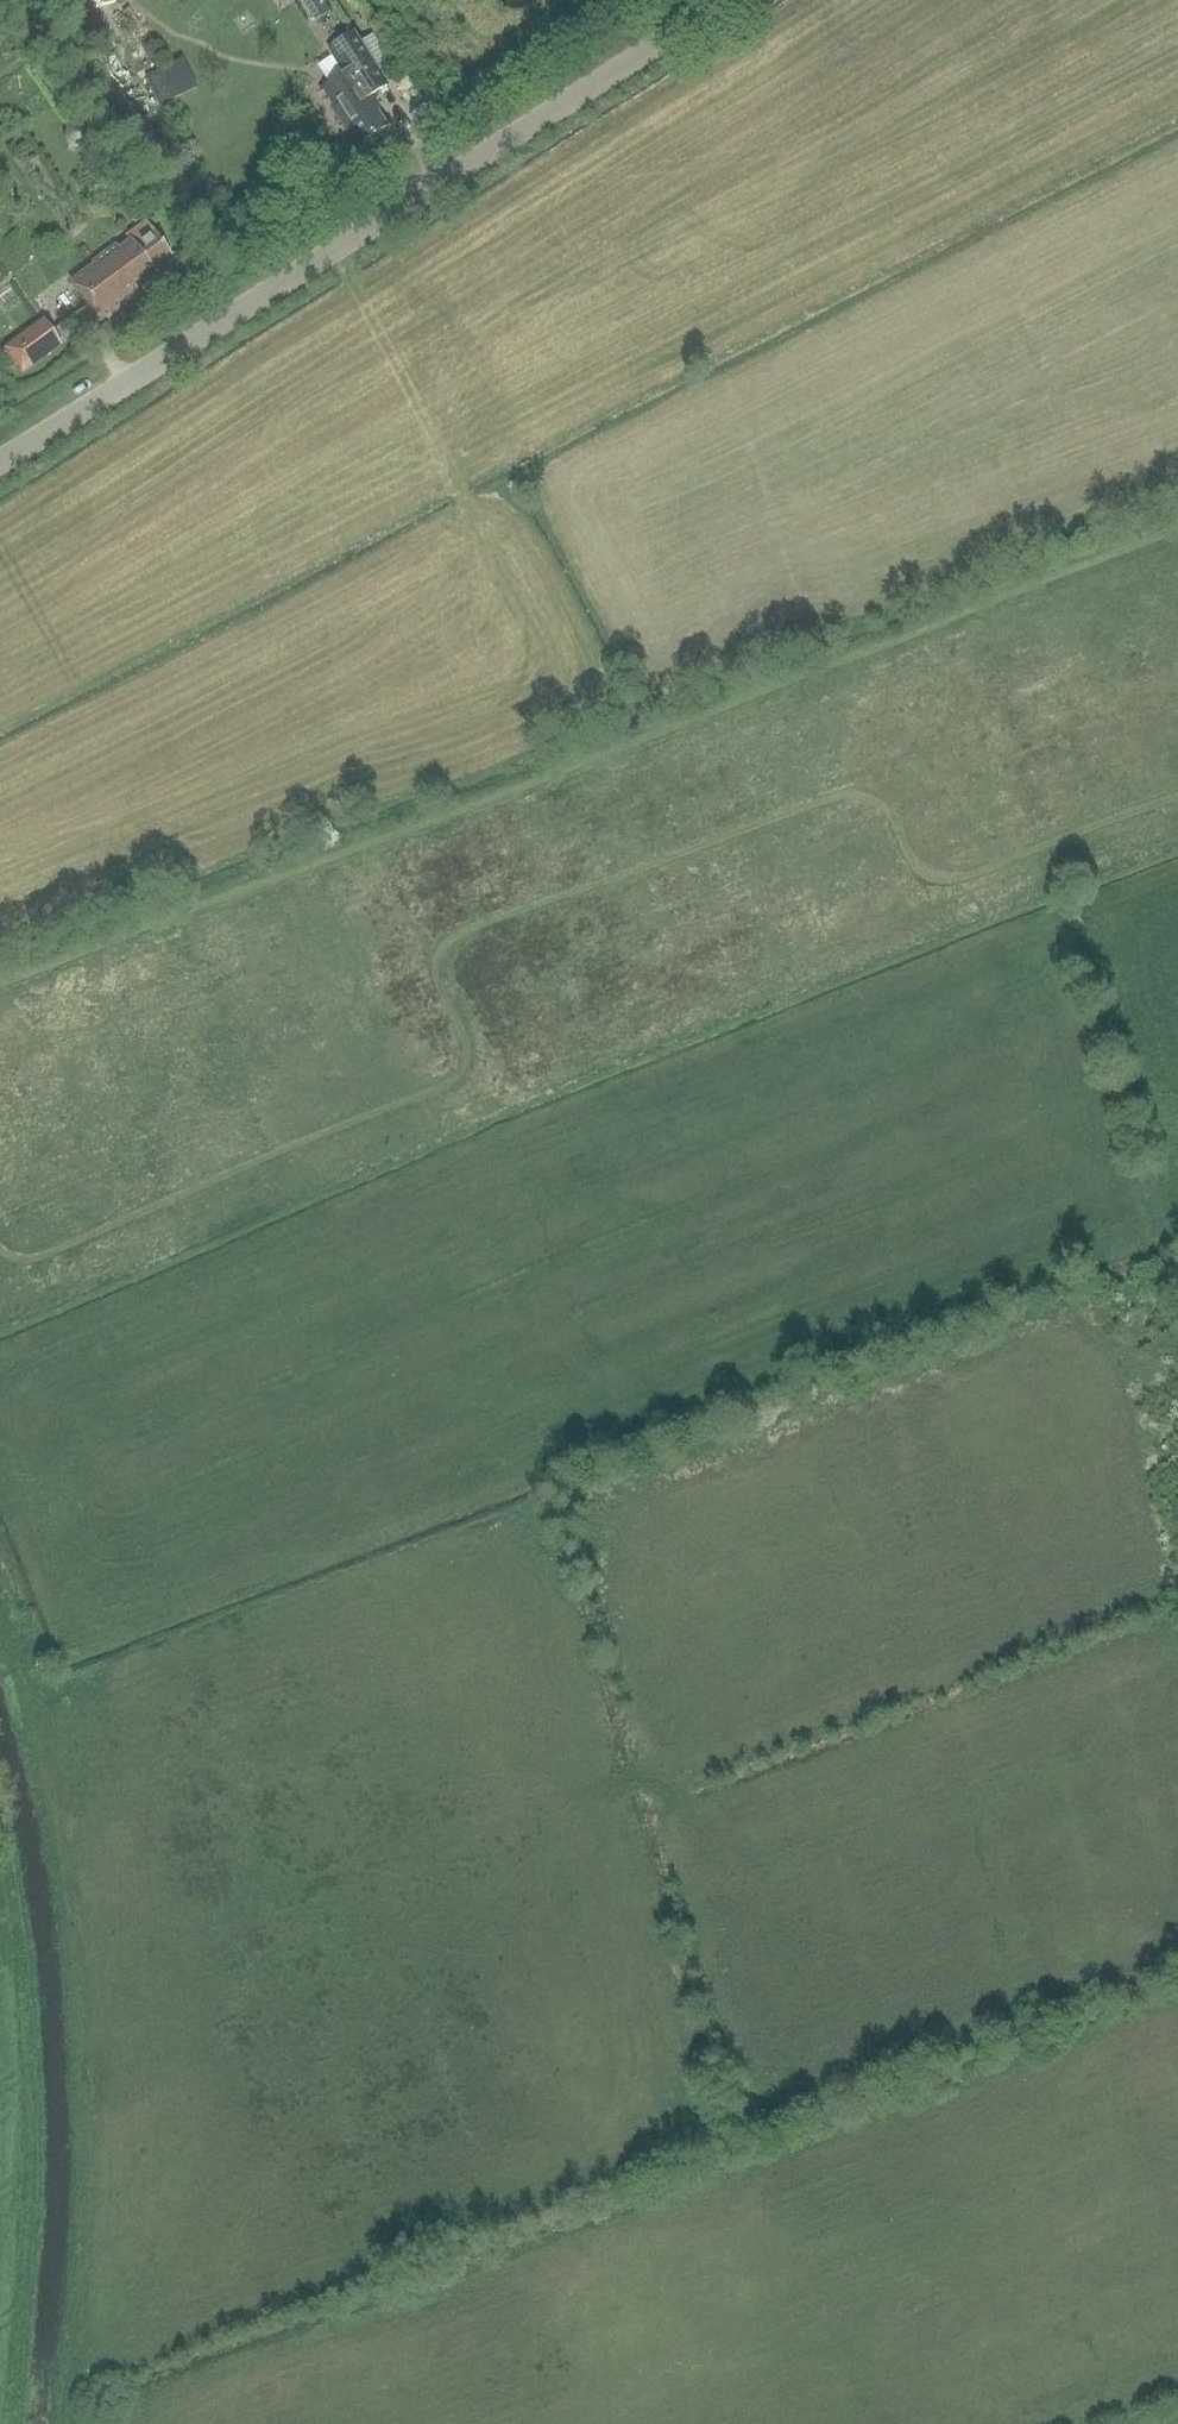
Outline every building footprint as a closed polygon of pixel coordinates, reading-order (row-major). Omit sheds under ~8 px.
[(316,22),(331,12),(322,0),(301,0),(316,22)] [(371,103),(378,98),(375,94),(387,86),(353,34),(334,46),(350,71),(321,90),(357,146),(387,126),(371,103)] [(182,57),(160,68),(175,98),(197,87),(182,57)] [(63,135),(63,136),(64,137),(64,138),(64,139),(64,140),(65,140),(65,141),(65,142),(66,142),(66,143),(67,143),(67,144),(68,144),(68,145),(69,145),(69,146),(70,146),(71,146),(71,147),(72,147),(73,147),(74,147),(75,147),(75,148),(76,148),(76,147),(77,147),(78,147),(79,147),(80,147),(81,146),(82,146),(83,145),(84,145),(84,144),(85,143),(86,143),(86,142),(86,141),(87,141),(87,140),(87,139),(88,138),(88,137),(88,136),(88,135),(88,134),(88,133),(88,132),(87,132),(87,131),(87,130),(86,130),(86,129),(86,128),(85,128),(85,127),(84,127),(84,126),(83,126),(83,125),(82,125),(81,125),(81,124),(80,124),(79,124),(79,123),(78,123),(77,123),(76,123),(75,123),(74,123),(73,123),(72,124),(71,124),(70,124),(70,125),(69,125),(68,126),(67,127),(66,127),(66,128),(65,129),(65,130),(64,131),(64,132),(64,133),(64,134),(63,135)] [(140,278),(171,255),(147,222),(127,237),(130,242),(120,249),(117,246),(70,280),(100,321),(147,287),(140,278)] [(0,256),(0,287),(15,275),(0,256)] [(63,344),(43,317),(3,347),(23,374),(63,344)]
